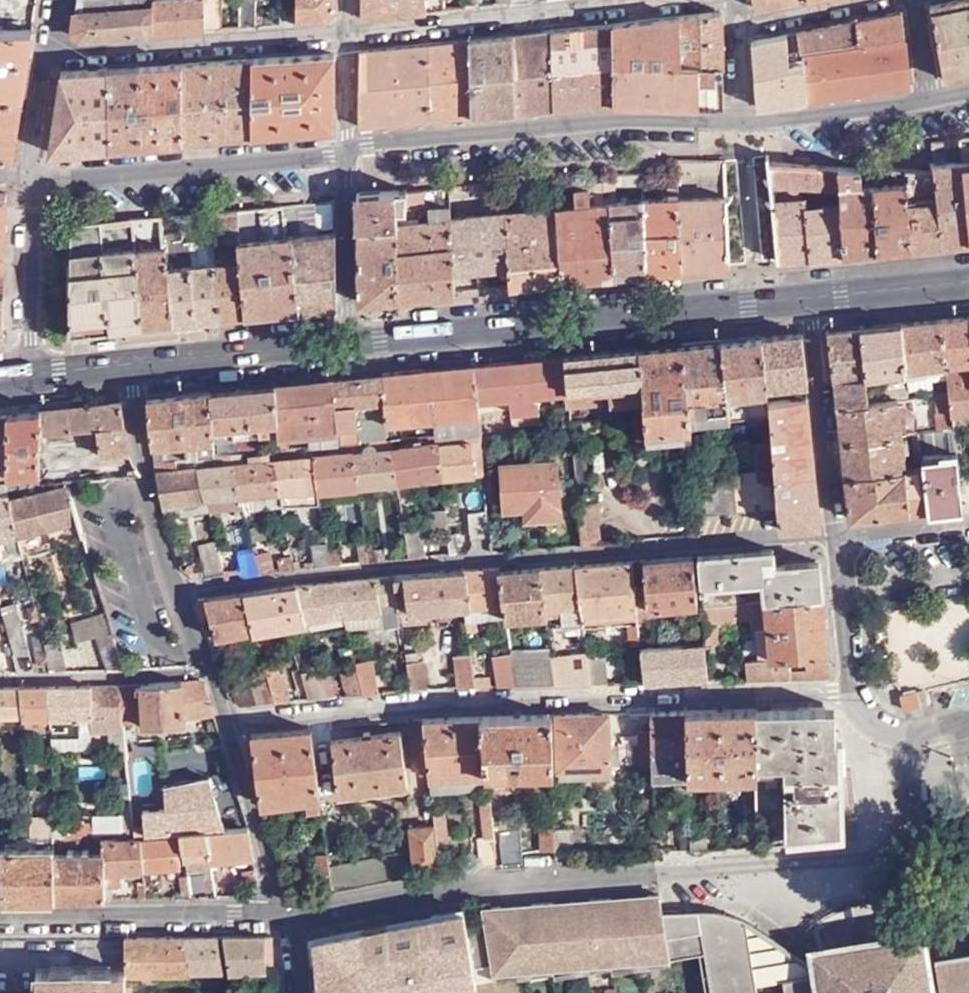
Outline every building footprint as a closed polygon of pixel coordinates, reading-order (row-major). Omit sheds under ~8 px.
[(73,30),(80,38),(153,33),(153,0),(77,0),(73,30)] [(153,33),(205,29),(204,0),(153,0),(153,33)] [(205,29),(223,28),(223,0),(204,0),(205,29)] [(239,27),(257,25),(256,17),(256,0),(239,0),(239,27)] [(297,22),(326,20),(336,9),(336,0),(297,0),(297,22)] [(426,11),(426,0),(361,0),(361,18),(426,11)] [(445,10),(444,0),(426,0),(426,11),(445,10)] [(968,73),(968,0),(955,0),(931,5),(942,78),(968,73)] [(680,64),(722,67),(720,11),(678,17),(680,64)] [(901,11),(854,20),(857,41),(906,35),(901,11)] [(256,17),(257,25),(270,24),(271,16),(256,17)] [(724,105),(722,67),(680,64),(678,17),(612,25),(612,103),(724,105)] [(854,20),(798,32),(799,50),(802,49),(857,41),(854,20)] [(552,108),(612,103),(612,25),(552,33),(552,108)] [(24,95),(34,29),(0,31),(0,97),(24,95)] [(755,105),(807,98),(802,52),(802,49),(799,50),(798,32),(751,41),(755,105)] [(514,111),(552,108),(552,33),(514,36),(514,111)] [(471,115),(514,111),(514,36),(468,41),(471,115)] [(428,119),(471,115),(468,41),(426,45),(428,119)] [(802,52),(807,98),(910,85),(906,41),(802,52)] [(358,125),(428,119),(426,45),(361,52),(358,125)] [(336,55),(253,60),(253,135),(335,128),(336,55)] [(253,135),(253,60),(227,62),(229,137),(253,135)] [(229,137),(227,62),(183,64),(182,141),(229,137)] [(182,141),(183,64),(140,67),(142,144),(182,141)] [(142,144),(140,67),(109,69),(110,147),(142,144)] [(110,147),(109,69),(62,72),(50,152),(110,147)] [(13,155),(24,95),(0,97),(0,156),(13,155)] [(767,162),(766,155),(726,158),(722,158),(728,264),(776,260),(770,200),(769,182),(767,162)] [(728,264),(722,158),(676,161),(677,182),(702,181),(702,196),(677,197),(680,269),(728,264)] [(935,165),(934,174),(935,190),(938,243),(968,239),(968,229),(963,161),(935,165)] [(835,167),(817,165),(767,162),(769,182),(802,184),(803,198),(808,256),(841,253),(835,167)] [(876,249),(874,183),(873,169),(855,168),(835,167),(841,253),(876,249)] [(906,171),(892,171),(893,181),(874,183),(876,249),(909,246),(907,190),(906,171)] [(934,174),(906,171),(907,190),(935,190),(934,174)] [(399,172),(399,205),(408,205),(408,172),(399,172)] [(644,187),(644,175),(617,178),(618,190),(644,187)] [(618,190),(617,178),(579,182),(579,190),(574,191),(576,207),(571,208),(557,209),(555,209),(562,282),(614,276),(612,204),(619,203),(618,190)] [(555,183),(557,209),(571,208),(568,182),(555,183)] [(449,199),(513,193),(512,190),(512,183),(448,189),(449,199)] [(646,273),(680,269),(677,197),(677,184),(666,185),(668,199),(645,201),(646,273)] [(935,190),(907,190),(909,246),(938,243),(935,190)] [(419,192),(409,193),(409,203),(419,204),(419,192)] [(776,260),(808,256),(803,198),(770,200),(776,260)] [(614,276),(646,273),(645,201),(619,203),(612,204),(614,276)] [(300,235),(316,234),(314,202),(298,204),(300,235)] [(286,236),(300,235),(298,204),(283,205),(284,224),(286,236)] [(299,309),(286,236),(284,224),(283,205),(254,208),(240,209),(240,240),(235,241),(238,260),(245,314),(299,309)] [(402,298),(456,292),(454,272),(450,219),(450,208),(431,210),(431,222),(407,223),(406,218),(399,219),(399,224),(402,298)] [(213,242),(235,241),(240,240),(240,209),(221,210),(201,212),(204,243),(213,242)] [(509,287),(562,282),(555,209),(514,213),(508,214),(509,267),(509,287)] [(454,272),(509,267),(508,214),(450,219),(454,272)] [(137,249),(161,247),(162,244),(160,216),(134,218),(137,249)] [(141,324),(137,249),(134,218),(103,220),(103,250),(101,251),(107,327),(141,324)] [(103,250),(103,220),(89,222),(71,224),(70,253),(67,331),(70,331),(107,327),(101,251),(103,250)] [(357,302),(402,298),(399,224),(357,229),(357,302)] [(169,243),(182,243),(181,231),(163,233),(164,244),(169,243)] [(335,306),(335,233),(316,234),(300,235),(286,236),(299,309),(335,306)] [(172,321),(194,318),(187,244),(186,242),(182,243),(169,243),(164,244),(162,244),(161,247),(164,247),(165,247),(172,321)] [(194,318),(221,316),(214,262),(213,242),(204,243),(187,244),(194,318)] [(141,324),(172,321),(165,247),(164,247),(161,247),(137,249),(141,324)] [(221,316),(245,314),(238,260),(214,262),(221,316)] [(940,320),(948,396),(951,417),(968,415),(968,318),(940,320)] [(940,320),(899,325),(904,372),(938,368),(941,397),(948,396),(940,320)] [(899,325),(860,328),(865,377),(904,372),(899,325)] [(865,377),(860,328),(827,331),(831,381),(834,391),(836,407),(868,404),(866,393),(865,377)] [(768,390),(806,385),(808,385),(801,335),(759,339),(768,390)] [(769,404),(768,390),(759,339),(718,343),(726,417),(745,415),(769,412),(769,404)] [(726,417),(718,343),(677,347),(685,421),(726,417)] [(685,421),(677,347),(633,351),(642,418),(644,440),(687,437),(685,421)] [(642,418),(633,351),(560,358),(565,396),(565,401),(565,405),(566,411),(596,408),(596,399),(605,398),(605,407),(631,405),(631,418),(642,418)] [(565,396),(560,358),(470,367),(474,404),(505,402),(506,417),(536,414),(535,399),(565,396)] [(425,441),(435,440),(478,436),(474,404),(470,367),(380,375),(386,435),(388,446),(401,445),(425,441)] [(339,439),(386,435),(380,375),(330,380),(339,439)] [(277,442),(279,459),(310,455),(321,454),(341,452),(339,439),(330,380),(272,385),(277,442)] [(215,448),(277,442),(272,385),(206,392),(215,448)] [(895,390),(897,401),(906,400),(905,389),(895,390)] [(866,393),(868,404),(897,401),(895,390),(866,393)] [(173,459),(195,457),(196,466),(218,464),(215,448),(206,392),(143,399),(151,454),(153,462),(173,459)] [(948,396),(941,397),(945,432),(919,435),(923,476),(928,512),(961,508),(958,479),(951,417),(948,396)] [(906,400),(897,401),(898,419),(914,418),(913,400),(906,400)] [(119,401),(37,409),(40,431),(124,425),(119,401)] [(815,477),(807,401),(769,404),(769,412),(770,425),(771,441),(773,469),(774,480),(815,477)] [(868,404),(836,407),(840,443),(900,436),(898,419),(897,401),(868,404)] [(570,458),(570,451),(568,430),(567,424),(566,411),(565,405),(558,405),(562,459),(570,458)] [(37,409),(5,412),(8,470),(9,483),(43,481),(40,431),(37,409)] [(0,413),(0,470),(8,470),(5,412),(0,413)] [(770,425),(769,412),(745,415),(746,428),(770,425)] [(598,428),(597,421),(567,424),(568,430),(598,428)] [(124,425),(40,431),(43,481),(66,480),(107,477),(103,452),(131,450),(124,425)] [(435,440),(440,478),(482,473),(478,440),(478,436),(435,440)] [(900,436),(840,443),(844,478),(904,471),(900,436)] [(390,454),(395,483),(440,478),(435,440),(425,441),(401,445),(388,446),(390,454)] [(773,469),(771,441),(754,442),(755,470),(773,469)] [(351,451),(352,458),(356,488),(395,483),(390,454),(388,446),(351,451)] [(570,458),(572,482),(582,482),(580,450),(570,451),(570,458)] [(356,488),(352,458),(351,451),(341,452),(321,454),(310,455),(312,463),(317,492),(356,488)] [(279,493),(316,489),(312,463),(310,455),(279,459),(271,459),(273,469),(279,493)] [(156,473),(169,472),(174,471),(173,459),(153,462),(156,473)] [(243,497),(279,493),(273,469),(271,459),(255,461),(236,463),(238,473),(243,497)] [(234,464),(242,497),(243,497),(238,473),(236,463),(234,464)] [(244,506),(242,497),(234,464),(218,466),(197,468),(200,479),(206,502),(208,511),(244,506)] [(564,519),(559,464),(499,470),(504,513),(530,511),(531,522),(564,519)] [(163,507),(206,502),(200,479),(197,468),(181,470),(174,471),(169,472),(156,473),(163,507)] [(776,511),(774,480),(773,469),(755,470),(732,472),(733,479),(737,514),(776,511)] [(904,471),(844,478),(849,522),(908,515),(904,478),(904,471)] [(904,478),(908,515),(928,512),(923,476),(904,478)] [(820,527),(815,477),(774,480),(776,511),(777,531),(820,527)] [(958,479),(961,508),(968,507),(968,478),(958,479)] [(695,517),(737,514),(733,479),(692,484),(695,517)] [(67,484),(9,498),(15,527),(18,537),(77,519),(67,484)] [(316,489),(279,493),(279,496),(281,504),(319,502),(317,492),(316,489)] [(0,494),(0,540),(18,538),(18,537),(15,527),(9,498),(7,493),(0,494)] [(246,509),(281,505),(281,504),(279,496),(279,493),(243,497),(244,499),(246,509)] [(427,509),(430,533),(446,531),(443,507),(427,509)] [(467,511),(470,538),(490,535),(487,509),(467,511)] [(578,548),(600,547),(596,517),(575,518),(578,548)] [(696,524),(695,517),(677,519),(679,540),(700,538),(699,524),(696,524)] [(405,547),(406,552),(407,558),(424,556),(420,528),(403,531),(404,535),(405,547)] [(447,541),(449,554),(460,553),(457,536),(447,537),(447,541)] [(196,543),(204,576),(223,571),(215,539),(196,543)] [(355,541),(358,562),(366,561),(365,553),(365,551),(365,550),(363,540),(355,541)] [(328,548),(326,541),(309,544),(313,566),(331,564),(329,556),(329,553),(328,548)] [(329,553),(329,556),(331,564),(341,563),(337,546),(328,548),(329,553)] [(398,548),(400,558),(407,558),(406,552),(405,547),(398,548)] [(256,555),(260,572),(275,571),(269,548),(255,552),(256,555)] [(365,553),(366,561),(385,560),(383,548),(365,550),(365,551),(365,553)] [(238,556),(243,576),(260,572),(255,552),(238,556)] [(772,552),(697,557),(701,607),(747,603),(746,587),(766,586),(768,602),(822,597),(819,564),(773,567),(772,552)] [(277,557),(280,570),(295,568),(294,564),(292,553),(277,557)] [(693,558),(632,563),(637,613),(638,623),(650,623),(649,612),(697,608),(693,558)] [(632,563),(579,566),(584,617),(637,613),(632,563)] [(579,566),(540,569),(546,619),(548,629),(585,626),(584,617),(579,566)] [(504,604),(500,572),(500,568),(465,572),(470,610),(465,610),(468,631),(478,630),(477,619),(487,618),(485,605),(504,604)] [(540,569),(500,572),(504,604),(505,607),(506,616),(507,622),(546,619),(540,569)] [(465,572),(393,578),(399,616),(465,610),(470,610),(465,572)] [(393,578),(335,583),(343,616),(344,617),(378,615),(380,628),(400,626),(399,616),(393,578)] [(335,583),(295,587),(305,621),(343,616),(335,583)] [(243,593),(254,632),(254,635),(271,631),(270,629),(291,624),(305,621),(295,587),(243,593)] [(199,604),(210,640),(254,632),(243,593),(201,601),(199,604)] [(828,652),(822,597),(768,602),(770,630),(772,654),(785,654),(789,654),(805,653),(828,652)] [(10,633),(13,646),(26,646),(14,601),(2,605),(5,616),(10,633)] [(747,603),(701,607),(705,648),(720,647),(718,629),(748,625),(748,632),(770,630),(768,602),(747,603)] [(506,616),(505,607),(504,604),(485,605),(487,618),(506,616)] [(11,647),(13,646),(10,633),(5,616),(2,605),(0,605),(0,606),(7,631),(11,647)] [(378,615),(344,617),(347,631),(380,628),(378,615)] [(292,627),(294,633),(307,629),(306,623),(292,627)] [(9,672),(18,672),(11,647),(7,631),(0,633),(0,641),(9,672)] [(254,635),(258,647),(274,643),(271,631),(254,635)] [(38,661),(40,671),(50,671),(47,655),(46,650),(44,641),(42,634),(31,635),(38,661)] [(97,641),(106,670),(123,670),(118,657),(112,636),(97,641)] [(59,638),(44,641),(46,650),(47,655),(50,671),(67,671),(59,638)] [(510,647),(510,652),(511,652),(511,657),(513,673),(515,686),(555,684),(551,654),(550,645),(510,647)] [(11,647),(18,672),(19,672),(14,649),(13,646),(11,647)] [(14,649),(19,672),(40,671),(38,661),(30,660),(26,646),(13,646),(14,649)] [(123,670),(177,667),(176,649),(117,653),(123,670)] [(588,657),(588,649),(569,651),(569,658),(556,658),(558,686),(591,686),(588,657)] [(474,674),(471,652),(454,654),(456,672),(447,673),(448,689),(475,688),(475,687),(474,674)] [(515,686),(513,673),(511,657),(511,652),(510,652),(494,654),(497,686),(515,686)] [(828,652),(805,653),(805,667),(830,666),(828,652)] [(416,653),(404,654),(410,691),(426,690),(423,662),(417,663),(416,653)] [(772,654),(746,655),(748,679),(789,678),(789,654),(785,654),(772,654)] [(607,655),(588,657),(591,686),(610,685),(607,655)] [(380,692),(371,657),(354,661),(355,663),(356,668),(363,693),(380,692)] [(272,701),(290,700),(283,671),(280,672),(277,659),(262,663),(263,668),(265,673),(266,677),(272,701)] [(363,693),(356,668),(355,663),(354,661),(348,663),(349,667),(341,669),(341,679),(346,695),(363,693)] [(309,698),(326,697),(323,684),(319,672),(319,670),(317,663),(300,667),(309,698)] [(333,678),(329,667),(319,670),(319,672),(323,684),(326,697),(340,695),(335,678),(333,678)] [(805,667),(790,668),(789,678),(831,676),(830,667),(806,669),(805,667)] [(238,705),(272,701),(266,677),(265,673),(263,668),(250,671),(253,681),(256,697),(235,702),(238,705)] [(493,685),(491,674),(474,674),(475,687),(493,685)] [(204,679),(178,681),(123,685),(120,685),(120,689),(121,689),(206,684),(204,679)] [(235,702),(256,697),(253,681),(230,687),(233,701),(235,702)] [(206,684),(121,689),(124,715),(125,723),(145,722),(145,726),(186,724),(186,719),(216,718),(206,684)] [(19,689),(0,689),(0,717),(21,716),(19,689)] [(51,718),(50,689),(23,689),(26,718),(26,719),(51,718)] [(123,711),(120,689),(51,689),(54,718),(55,735),(81,734),(80,715),(92,715),(93,712),(123,711)] [(921,706),(917,692),(901,696),(904,710),(921,706)] [(756,838),(841,832),(839,740),(837,740),(836,719),(824,708),(754,710),(756,774),(756,838)] [(756,774),(754,710),(686,711),(686,777),(756,774)] [(80,715),(81,734),(55,735),(52,735),(53,749),(56,748),(91,746),(90,726),(124,726),(123,711),(93,712),(92,715),(80,715)] [(686,777),(686,711),(649,712),(651,777),(686,777)] [(608,725),(609,713),(555,714),(557,772),(577,772),(577,776),(607,776),(606,772),(609,772),(609,756),(618,756),(618,748),(621,748),(621,725),(608,725)] [(553,774),(550,714),(481,717),(487,776),(522,775),(553,774)] [(429,777),(487,776),(481,717),(423,721),(429,777)] [(420,777),(429,777),(423,721),(414,722),(420,777)] [(258,796),(261,806),(301,804),(302,816),(322,815),(312,730),(253,736),(258,796)] [(406,787),(400,733),(352,738),(351,731),(317,735),(319,756),(329,756),(333,795),(406,787)] [(429,777),(431,793),(439,792),(489,787),(487,776),(429,777)] [(244,804),(235,777),(218,781),(219,804),(244,804)] [(219,804),(218,781),(203,783),(203,803),(203,805),(212,804),(219,804)] [(431,793),(434,825),(436,839),(445,838),(439,792),(431,793)] [(481,868),(498,866),(498,861),(489,794),(480,796),(485,840),(477,842),(481,868)] [(55,822),(56,817),(55,803),(55,798),(33,800),(33,803),(35,821),(36,836),(53,835),(55,822)] [(142,808),(144,837),(178,834),(215,831),(212,804),(203,805),(203,803),(142,808)] [(251,828),(244,804),(219,804),(212,804),(215,831),(251,828)] [(16,836),(31,836),(29,812),(14,813),(16,836)] [(93,834),(93,822),(59,822),(59,826),(57,835),(93,834)] [(413,866),(439,865),(436,839),(434,825),(409,828),(413,866)] [(255,858),(251,828),(215,831),(217,854),(218,862),(255,858)] [(555,852),(554,830),(554,829),(539,829),(540,853),(555,852)] [(555,864),(569,863),(569,831),(554,830),(555,852),(555,864)] [(215,831),(178,834),(186,872),(213,870),(212,854),(217,854),(215,831)] [(96,838),(56,839),(54,839),(57,901),(105,901),(104,879),(103,841),(103,838),(96,838)] [(175,838),(144,839),(146,867),(181,865),(175,838)] [(22,839),(1,839),(4,902),(57,901),(54,839),(36,839),(22,839)] [(144,839),(103,841),(104,879),(125,879),(125,869),(146,867),(144,839)] [(331,893),(411,876),(406,849),(328,866),(331,884),(331,893)] [(331,884),(328,866),(327,852),(315,852),(318,886),(331,884)] [(660,895),(655,896),(629,897),(640,957),(669,952),(663,912),(660,895)] [(640,957),(629,897),(600,900),(608,950),(610,961),(640,957)] [(608,950),(600,900),(572,902),(580,955),(608,950)] [(580,955),(572,902),(542,903),(551,956),(552,962),(581,958),(580,955)] [(551,956),(542,903),(513,906),(523,960),(551,956)] [(468,925),(475,969),(495,966),(495,968),(523,964),(523,960),(513,906),(485,908),(486,923),(468,925)] [(315,947),(319,992),(478,992),(464,909),(432,916),(322,936),(315,947)] [(663,912),(669,952),(670,958),(704,953),(711,992),(968,992),(968,954),(937,959),(940,982),(919,985),(912,944),(828,959),(831,975),(819,967),(819,972),(820,978),(809,980),(809,973),(807,959),(747,920),(748,925),(728,926),(727,912),(710,910),(663,912)] [(735,914),(727,912),(728,926),(748,925),(747,920),(735,914)] [(314,938),(315,947),(322,936),(314,938)] [(227,974),(274,971),(274,937),(222,938),(227,974)] [(187,975),(183,938),(125,941),(125,969),(125,977),(187,975)] [(222,975),(218,939),(183,938),(187,975),(222,975)] [(610,961),(608,950),(580,955),(581,958),(584,974),(611,970),(610,961)] [(669,952),(640,957),(642,968),(671,964),(670,958),(669,952)] [(523,964),(526,978),(555,973),(552,962),(551,956),(523,960),(523,964)] [(642,968),(640,957),(610,961),(611,970),(612,973),(642,968)] [(552,962),(555,973),(555,979),(584,974),(581,958),(552,962)] [(523,964),(495,968),(497,983),(526,978),(523,964)] [(125,977),(125,969),(36,970),(37,992),(126,992),(125,977)] [(819,972),(809,973),(809,980),(820,978),(819,972)]
